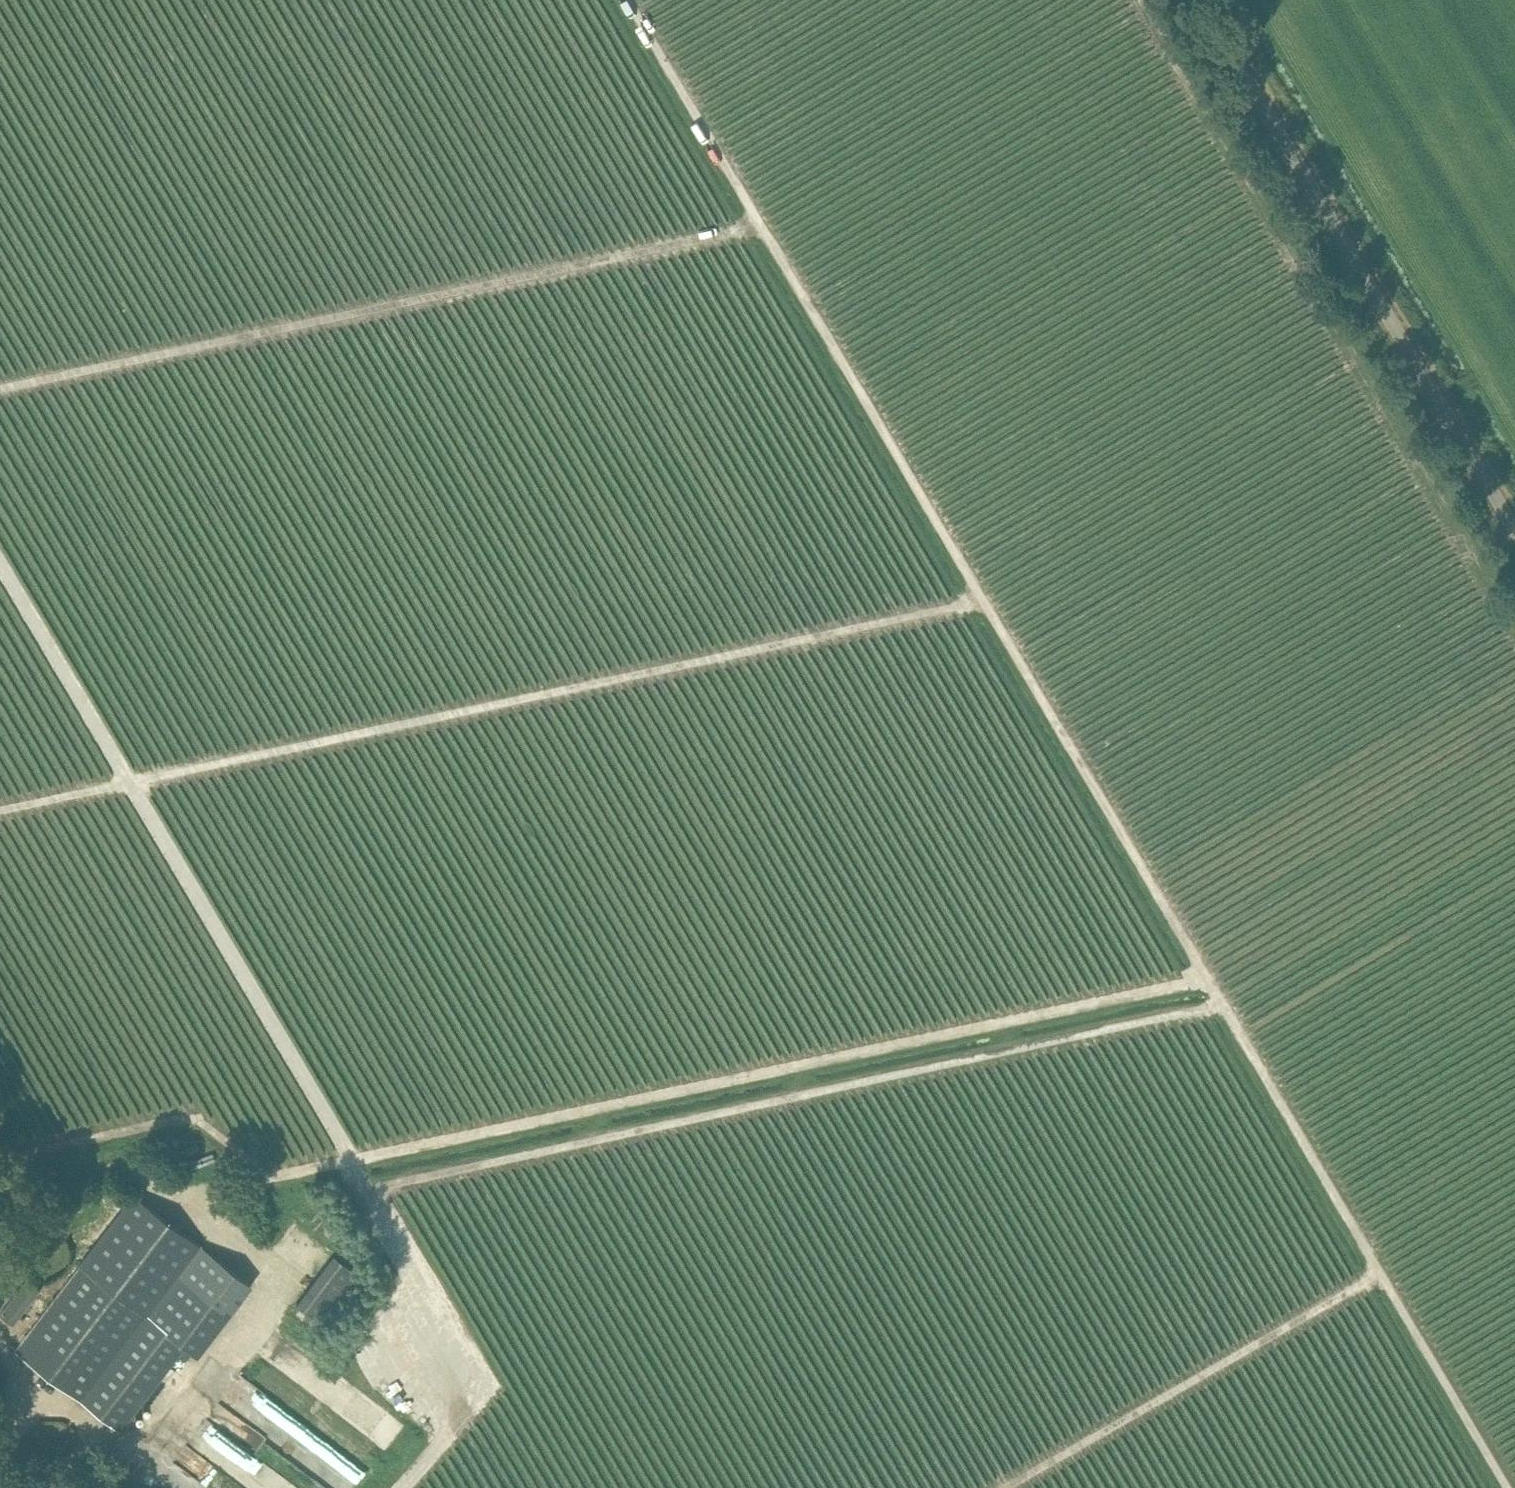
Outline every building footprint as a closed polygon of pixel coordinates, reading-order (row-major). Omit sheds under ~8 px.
[(28,1335),(16,1351),(120,1430),(132,1414),(179,1354),(185,1345),(193,1352),(198,1355),(252,1284),(134,1195),(102,1237),(93,1231),(83,1245),(92,1251),(79,1269),(28,1335)] [(301,1310),(330,1326),(360,1272),(330,1256),(301,1310)] [(17,1289),(0,1311),(0,1314),(12,1323),(30,1299),(38,1288),(26,1278),(17,1289)]
